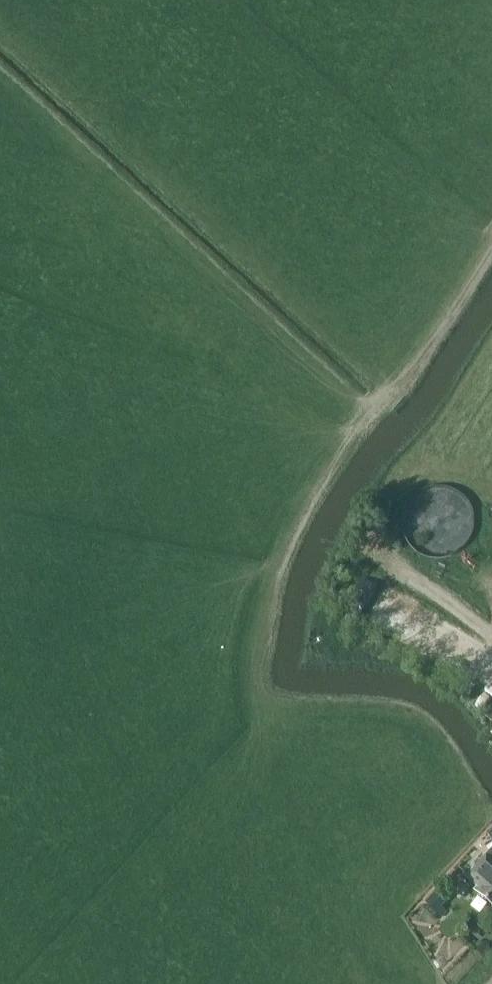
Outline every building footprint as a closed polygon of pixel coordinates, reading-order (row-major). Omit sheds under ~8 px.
[(406,536),(460,552),(476,497),(422,482),(406,536)] [(408,594),(380,586),(370,622),(397,630),(408,594)] [(487,854),(486,853),(466,877),(478,887),(475,890),(491,905),(491,848),(487,854)] [(425,902),(434,911),(438,907),(446,898),(437,890),(425,902)]
